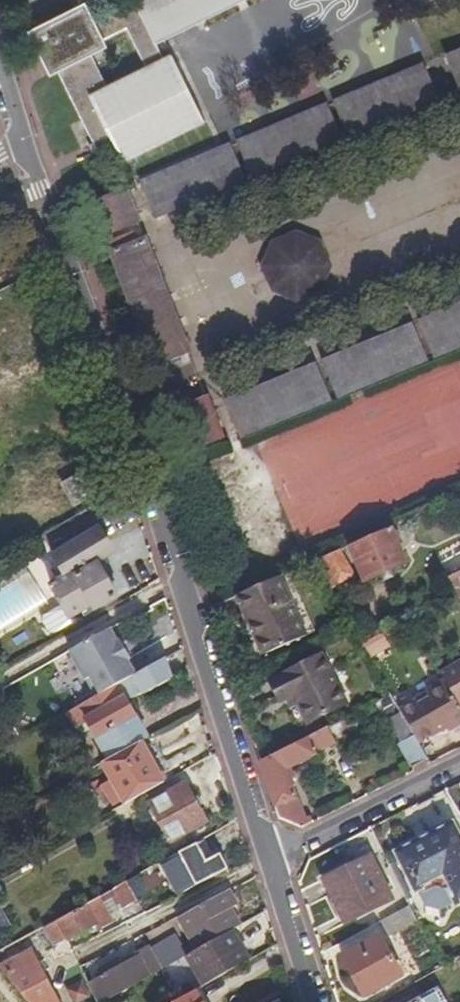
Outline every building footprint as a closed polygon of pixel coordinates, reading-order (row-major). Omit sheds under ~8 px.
[(69,5),(29,25),(38,44),(50,38),(60,60),(53,64),(95,149),(98,155),(113,148),(118,157),(200,116),(168,50),(160,54),(153,41),(236,0),(127,0),(93,17),(78,24),(69,5)] [(69,5),(78,24),(93,17),(85,0),(79,0),(69,5)] [(447,52),(459,82),(459,47),(447,52)] [(424,63),(333,101),(347,134),(437,97),(424,63)] [(327,104),(237,141),(251,175),(341,137),(327,104)] [(141,181),(155,216),(244,178),(230,144),(141,181)] [(104,237),(138,224),(125,190),(91,203),(104,237)] [(343,286),(314,223),(267,244),(273,256),(264,260),(287,311),(343,286)] [(154,367),(189,354),(144,239),(137,241),(134,232),(107,242),(154,367)] [(421,326),(435,359),(459,349),(459,310),(421,326)] [(428,362),(415,329),(324,365),(338,399),(428,362)] [(332,402),(318,368),(228,405),(242,439),(332,402)] [(222,440),(206,398),(172,411),(188,452),(222,440)] [(171,467),(182,463),(180,456),(169,460),(171,467)] [(107,485),(97,469),(67,486),(76,503),(107,485)] [(113,548),(101,527),(25,572),(37,593),(52,585),(72,619),(83,612),(87,617),(120,598),(99,562),(110,555),(112,552),(113,548)] [(406,564),(389,528),(350,545),(365,582),(406,564)] [(354,576),(339,550),(312,562),(329,591),(354,576)] [(449,579),(458,596),(459,600),(459,573),(449,579)] [(305,636),(278,577),(242,593),(256,624),(251,626),(263,654),(305,636)] [(256,624),(242,593),(237,595),(251,626),(256,624)] [(96,697),(136,675),(128,661),(131,659),(121,641),(119,642),(111,629),(71,651),(96,697)] [(385,632),(365,643),(372,658),(393,647),(385,632)] [(323,655),(275,679),(285,699),(295,695),(308,723),(347,704),(323,655)] [(143,744),(149,741),(131,707),(174,682),(162,660),(136,675),(96,697),(68,713),(77,729),(87,724),(108,763),(143,744)] [(441,674),(444,681),(459,708),(459,663),(441,674)] [(459,724),(459,708),(444,681),(414,698),(415,702),(399,710),(401,713),(419,744),(446,728),(448,731),(459,724)] [(411,768),(427,758),(419,744),(401,713),(389,720),(401,742),(398,744),(411,768)] [(327,728),(260,762),(279,819),(294,824),(306,820),(288,769),(316,755),(315,752),(335,742),(327,728)] [(163,780),(143,744),(108,763),(104,765),(124,801),(163,780)] [(205,823),(184,785),(154,800),(178,848),(191,841),(187,834),(205,823)] [(452,825),(399,853),(416,888),(444,875),(458,902),(459,901),(459,840),(452,825)] [(206,860),(196,844),(178,854),(196,885),(226,868),(218,854),(206,860)] [(393,899),(370,855),(324,879),(343,916),(371,902),(374,909),(393,899)] [(132,897),(125,884),(54,923),(65,942),(93,927),(96,932),(109,925),(99,907),(109,901),(115,911),(119,908),(120,911),(135,903),(134,902),(138,900),(136,895),(132,897)] [(214,941),(231,931),(222,914),(228,910),(235,906),(227,893),(196,910),(214,941)] [(389,936),(417,920),(410,906),(382,922),(389,936)] [(231,931),(238,927),(228,910),(222,914),(231,931)] [(0,914),(0,934),(8,929),(0,914)] [(65,942),(54,923),(44,929),(54,948),(65,942)] [(241,949),(231,931),(214,941),(186,957),(195,975),(241,949)] [(381,936),(344,957),(365,996),(402,976),(381,936)] [(162,971),(155,958),(159,956),(155,951),(151,953),(149,948),(134,956),(136,961),(118,970),(114,963),(97,972),(102,980),(90,987),(99,1001),(107,1001),(162,971)] [(236,969),(249,962),(241,949),(195,975),(202,988),(236,969)] [(0,970),(0,973),(23,1001),(56,1001),(30,953),(0,970)] [(254,959),(249,962),(236,969),(254,1001),(269,1001),(276,998),(275,996),(254,959)] [(412,1001),(447,1001),(439,987),(412,1001)] [(194,993),(178,1001),(199,1001),(194,993)]
